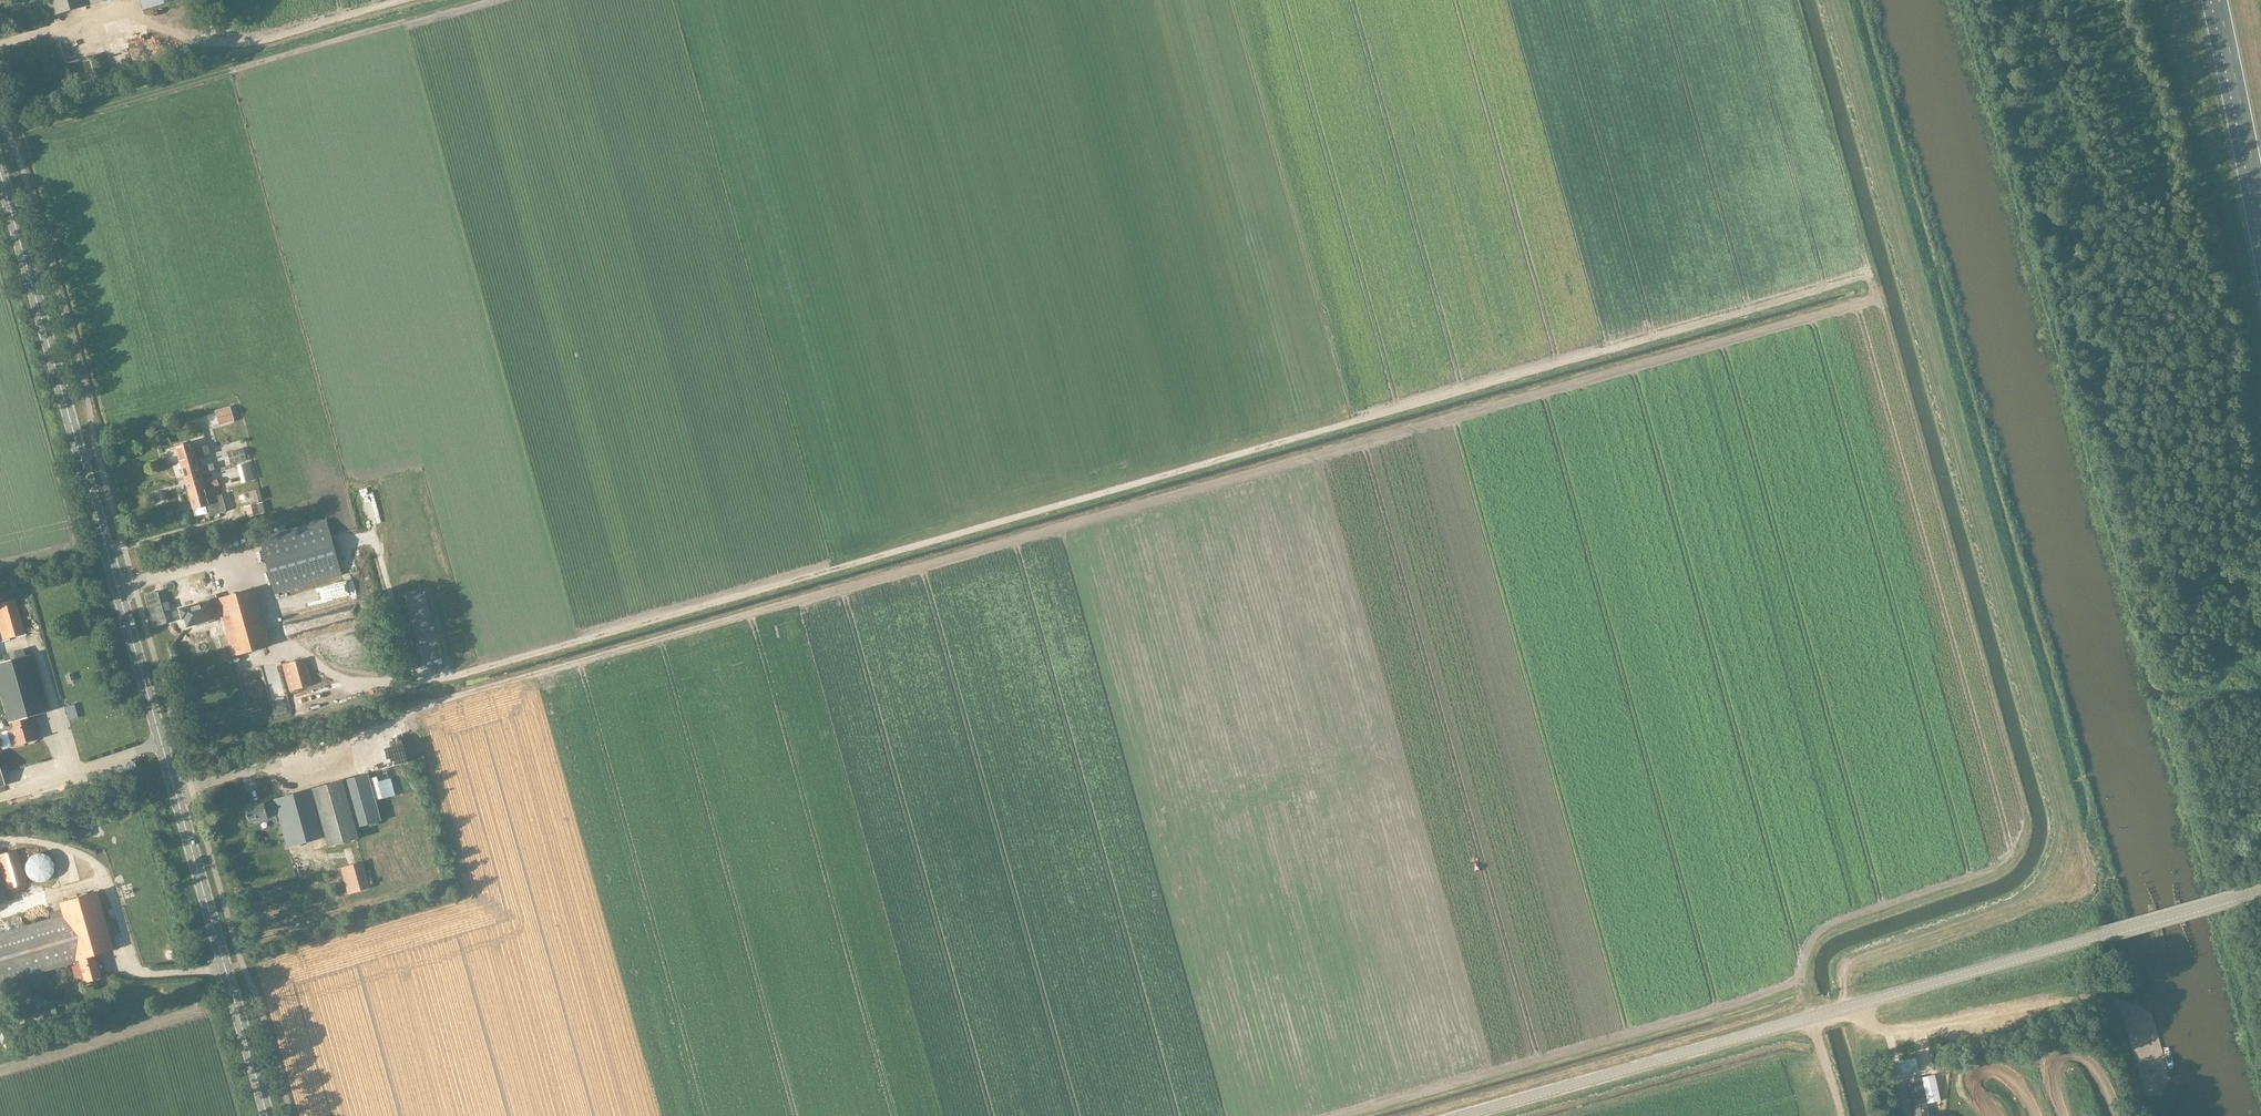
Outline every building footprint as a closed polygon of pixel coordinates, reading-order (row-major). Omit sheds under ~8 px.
[(89,5),(107,0),(47,0),(51,15),(89,5)] [(143,10),(180,0),(140,0),(143,10)] [(214,411),(218,423),(233,419),(229,406),(214,411)] [(196,457),(196,458),(210,454),(207,445),(193,449),(191,442),(175,446),(179,462),(196,457)] [(230,464),(246,460),(242,447),(227,452),(230,464)] [(199,467),(196,458),(196,457),(179,462),(184,477),(200,473),(214,469),(213,463),(199,467)] [(200,473),(184,477),(188,493),(205,488),(205,489),(218,485),(217,479),(203,483),(200,473)] [(207,499),(205,489),(205,488),(188,493),(193,509),(207,505),(210,516),(226,511),(221,495),(207,499)] [(247,517),(263,513),(265,513),(262,501),(244,506),(247,517)] [(274,593),(341,575),(326,519),(259,538),(274,593)] [(254,589),(217,599),(220,613),(233,656),(270,645),(254,589)] [(207,602),(180,609),(182,618),(185,617),(187,626),(196,623),(197,626),(207,623),(207,620),(213,618),(212,616),(220,613),(217,599),(216,595),(206,597),(207,602)] [(22,622),(15,598),(0,603),(0,631),(2,639),(25,633),(22,622)] [(11,746),(34,740),(28,722),(26,723),(24,717),(47,711),(31,654),(0,663),(0,693),(8,722),(11,721),(13,726),(12,726),(13,728),(7,730),(11,746)] [(289,691),(312,685),(304,658),(282,665),(289,691)] [(68,719),(82,716),(80,708),(67,712),(68,719)] [(354,827),(355,827),(380,820),(367,773),(341,781),(354,827)] [(357,837),(355,827),(354,827),(341,781),(312,789),(274,799),(275,803),(264,806),(263,803),(244,809),(248,823),(267,817),(267,815),(277,812),(287,847),(325,836),(328,845),(357,837)] [(26,884),(17,849),(0,854),(0,878),(3,890),(26,884)] [(52,862),(48,857),(44,855),(39,854),(34,855),(29,859),(26,867),(26,872),(29,876),(33,880),(39,882),(44,881),(49,878),(52,873),(53,868),(52,862)] [(347,894),(370,887),(362,862),(340,868),(347,894)] [(79,964),(85,982),(100,978),(95,959),(93,960),(91,955),(113,949),(98,892),(59,903),(61,909),(52,911),(54,917),(0,932),(0,983),(75,962),(79,960),(79,964)] [(1907,1079),(1915,1115),(1929,1115),(1921,1076),(1907,1079)]
